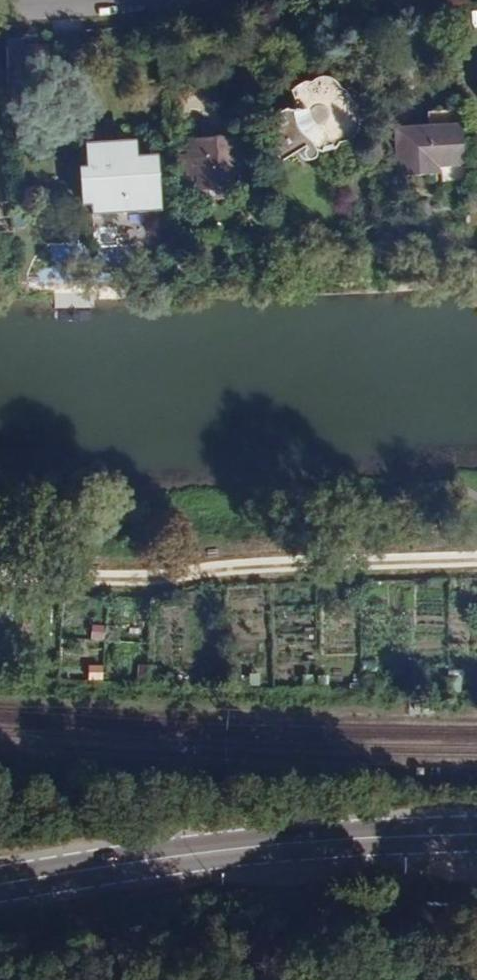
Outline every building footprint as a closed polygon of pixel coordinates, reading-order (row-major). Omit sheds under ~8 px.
[(271,104),(261,116),(269,122),(269,127),(273,130),(276,128),(278,131),(277,135),(283,142),(282,148),(288,154),(287,158),(297,168),(315,148),(315,155),(318,158),(323,158),(326,155),(327,150),(349,141),(359,118),(351,95),(333,80),(313,78),(296,83),(286,103),(279,102),(271,104)] [(463,125),(400,129),(402,175),(439,173),(438,163),(466,162),(463,125)] [(240,132),(186,135),(189,189),(209,188),(208,179),(243,177),(240,132)] [(137,139),(86,143),(88,166),(80,166),(83,205),(91,205),(92,215),(163,210),(159,155),(138,157),(137,139)]
